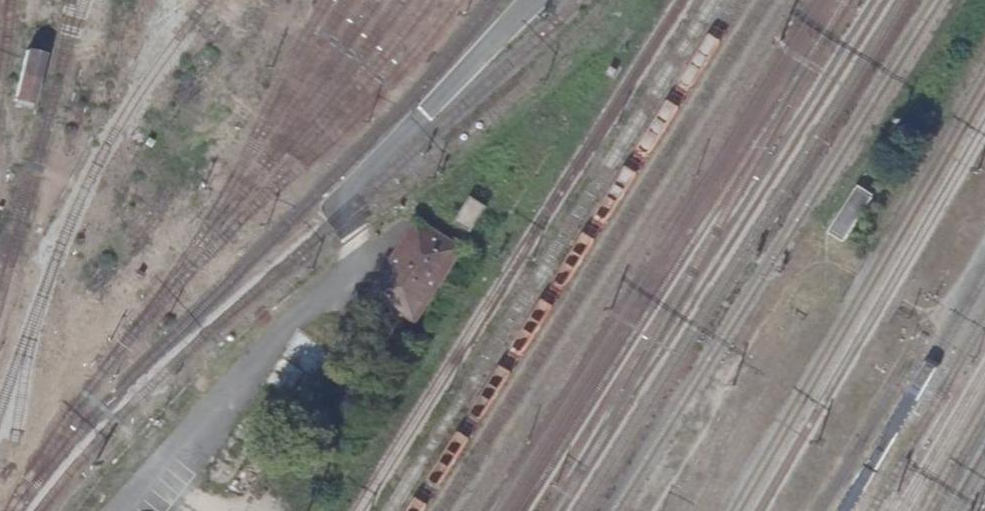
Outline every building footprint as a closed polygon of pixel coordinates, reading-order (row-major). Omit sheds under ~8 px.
[(45,53),(27,48),(14,100),(15,100),(14,105),(30,109),(31,103),(33,103),(45,53)] [(489,206),(473,197),(458,221),(474,231),(489,206)] [(465,248),(419,220),(372,294),(418,322),(465,248)] [(299,331),(264,384),(287,399),(307,370),(315,376),(330,352),(299,331)]
